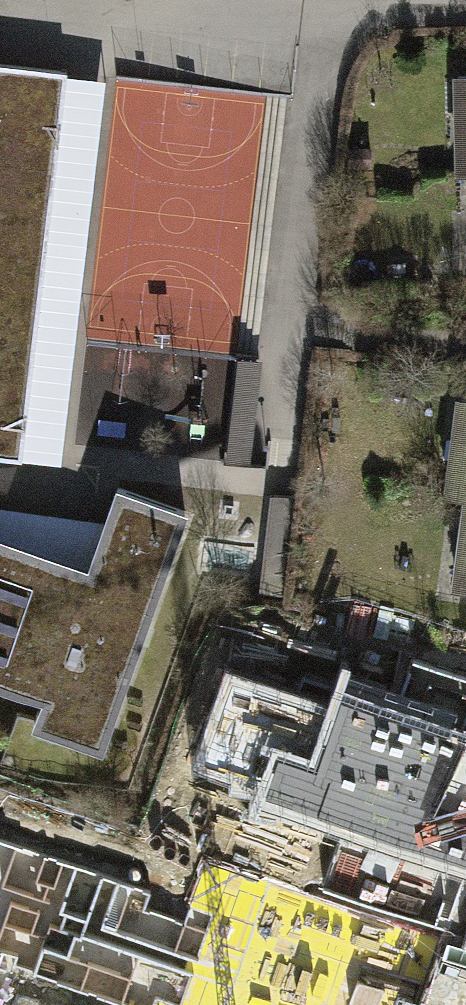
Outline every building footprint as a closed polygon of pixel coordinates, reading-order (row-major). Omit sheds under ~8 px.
[(0,64),(0,457),(21,459),(67,76),(67,72),(0,64)] [(105,80),(67,76),(21,459),(60,464),(105,80)] [(251,466),(263,358),(235,355),(223,463),(251,466)] [(461,399),(449,491),(465,493),(465,399),(461,399)] [(101,746),(185,510),(118,487),(90,567),(0,536),(0,678),(45,694),(34,723),(101,746)] [(296,498),(269,495),(259,595),(286,598),(296,498)] [(456,584),(465,585),(465,509),(456,584)] [(443,739),(434,763),(403,752),(412,728),(337,701),(324,738),(312,734),(291,794),(325,806),(329,794),(416,824),(409,844),(465,864),(465,747),(443,739)] [(335,994),(344,970),(246,935),(245,938),(186,917),(169,967),(229,988),(223,1004),(332,1004),(335,994)] [(335,994),(332,1004),(365,1004),(335,994)]
